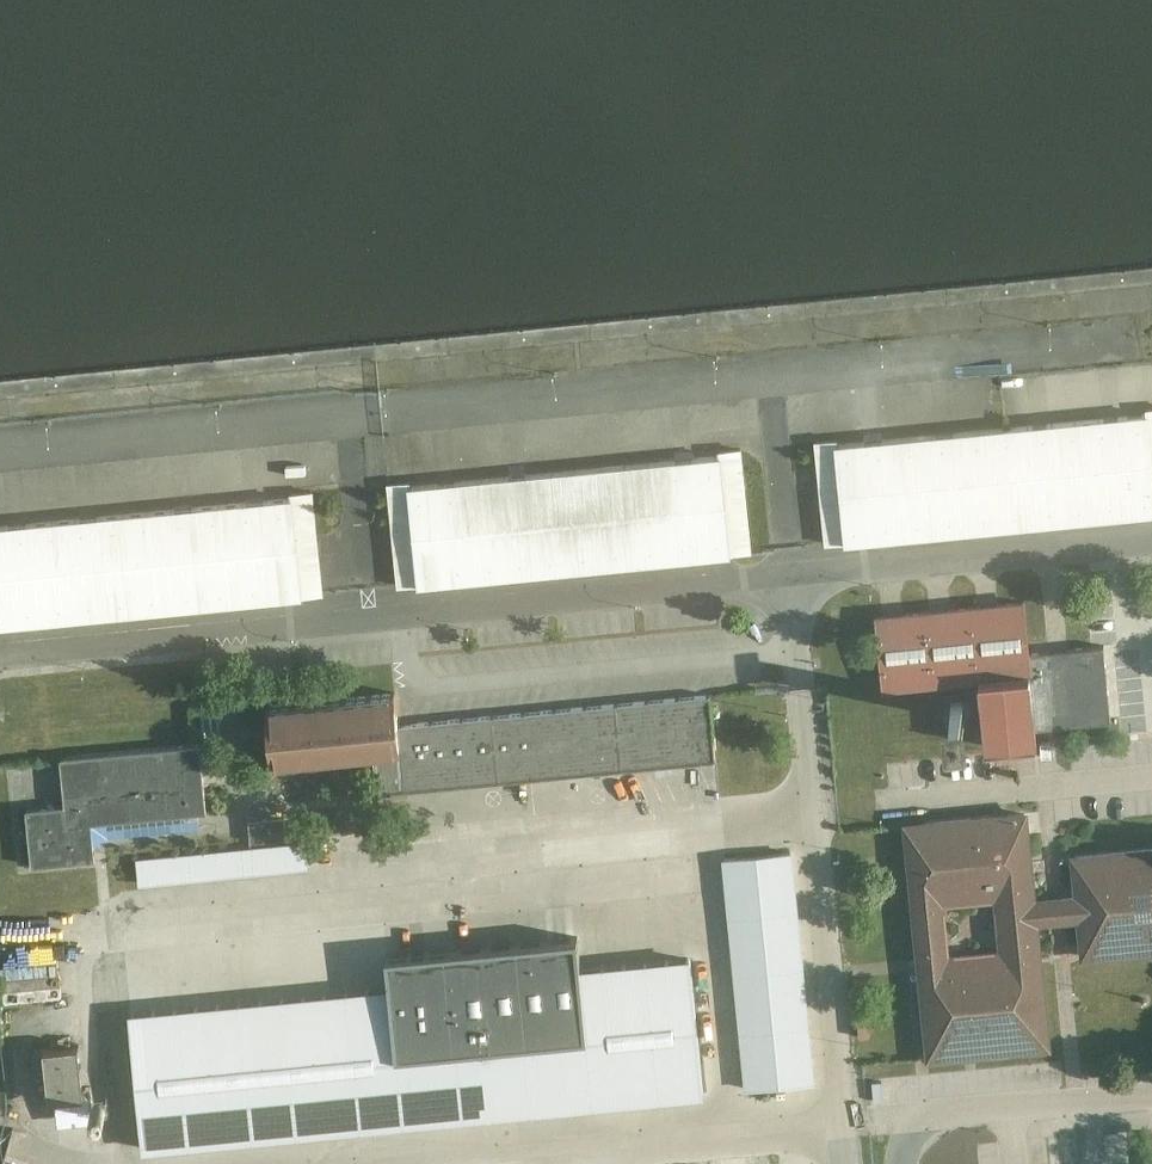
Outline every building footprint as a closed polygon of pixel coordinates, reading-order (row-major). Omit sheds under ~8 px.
[(816,441),(825,544),(846,543),(847,560),(1151,533),(1151,408),(1147,408),(1147,414),(1005,427),(838,442),(837,438),(816,441)] [(392,487),(387,487),(398,586),(753,552),(742,448),(719,450),(719,455),(392,487)] [(0,527),(0,625),(323,593),(314,497),(0,527)] [(1025,602),(878,616),(885,687),(980,678),(981,680),(989,746),(1036,741),(1036,739),(1035,739),(1034,728),(1112,720),(1105,646),(1028,653),(1025,602)] [(398,696),(265,709),(270,766),(373,757),(376,794),(717,762),(711,695),(400,724),(398,696)] [(61,808),(23,811),(28,868),(92,862),(88,825),(204,814),(198,746),(56,760),(61,808)] [(1073,857),(1076,897),(1038,900),(1030,813),(905,824),(927,1066),(1053,1054),(1041,926),(1079,923),(1083,961),(1151,955),(1151,850),(1073,857)] [(285,818),(249,821),(251,841),(286,839),(285,818)] [(725,860),(747,1090),(814,1083),(792,853),(725,860)] [(390,989),(132,1015),(145,1149),(703,1094),(690,960),(582,971),(579,937),(387,956),(390,989)] [(80,1046),(45,1049),(50,1100),(85,1096),(80,1046)]
